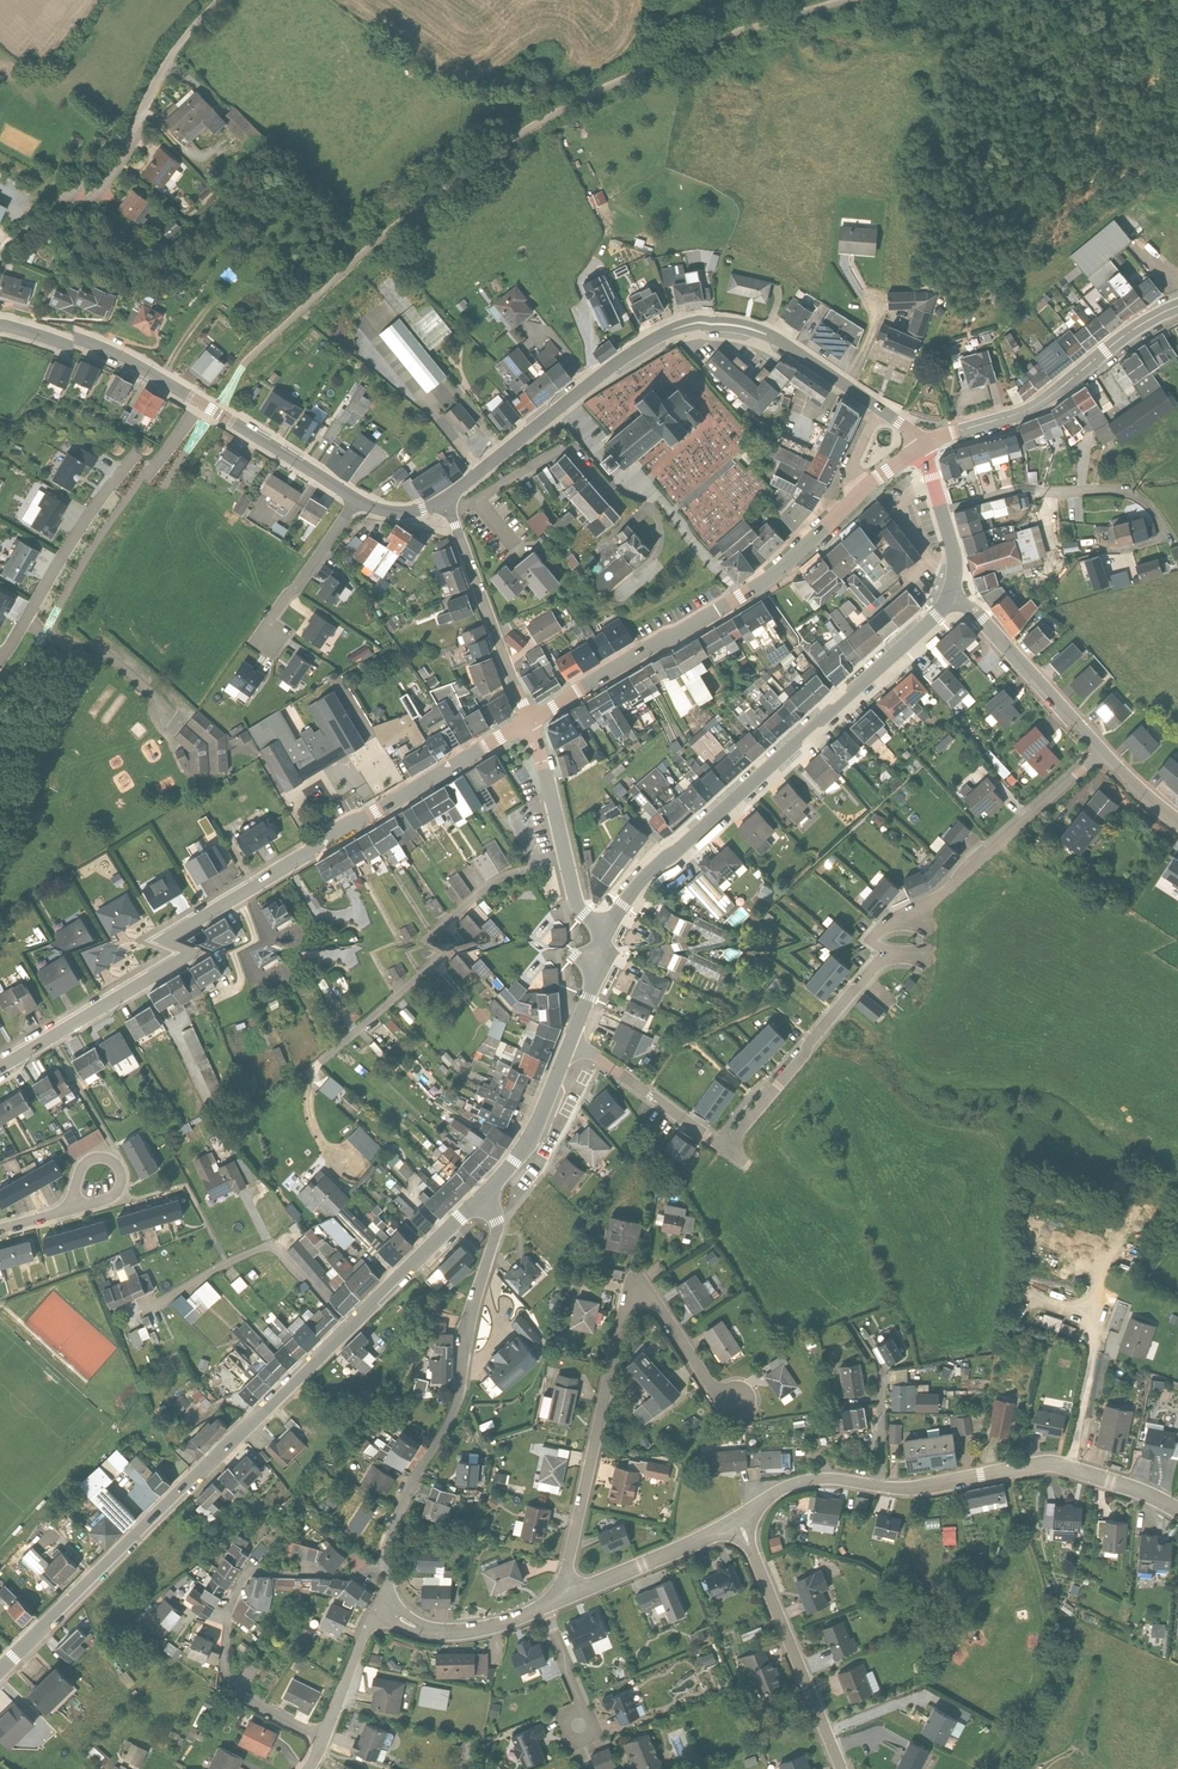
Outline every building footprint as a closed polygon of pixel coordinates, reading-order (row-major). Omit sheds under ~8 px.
[(171,122),(188,141),(192,137),(205,151),(217,139),(187,107),(171,122)] [(188,141),(171,122),(155,137),(172,156),(188,141)] [(132,191),(152,206),(170,182),(148,165),(141,173),(144,175),(132,191)] [(106,226),(129,243),(143,223),(120,207),(106,226)] [(588,228),(602,225),(600,214),(585,217),(588,228)] [(6,240),(14,225),(0,218),(0,237),(6,240)] [(1133,263),(1125,253),(1136,244),(1126,231),(1070,277),(1077,286),(1077,287),(1078,288),(1058,303),(1064,310),(1083,294),(1084,296),(1086,298),(1088,301),(1106,321),(1114,315),(1123,318),(1136,311),(1129,302),(1111,281),(1133,263)] [(876,246),(841,243),(838,277),(873,280),(876,246)] [(711,275),(708,290),(714,291),(717,277),(711,275)] [(667,309),(695,304),(693,294),(679,297),(678,288),(656,293),(660,311),(667,309)] [(15,295),(9,317),(38,325),(43,309),(31,306),(33,299),(15,295)] [(603,324),(607,322),(596,299),(575,309),(585,332),(603,324)] [(1136,311),(1149,326),(1164,315),(1150,299),(1136,311)] [(370,311),(390,338),(403,328),(383,301),(370,311)] [(67,310),(61,325),(92,338),(94,332),(97,333),(104,317),(81,308),(78,315),(67,310)] [(1098,339),(1111,355),(1125,343),(1111,327),(1105,333),(1098,324),(1104,320),(1095,310),(1082,320),(1098,339)] [(1123,318),(1135,335),(1149,326),(1136,311),(1123,318)] [(484,329),(505,355),(526,338),(505,312),(484,329)] [(882,364),(880,369),(911,382),(919,363),(920,359),(922,359),(936,316),(926,314),(914,314),(914,313),(885,314),(886,332),(913,331),(905,356),(888,349),(887,350),(880,347),(875,361),(882,364)] [(637,322),(647,342),(659,335),(650,316),(637,322)] [(1111,327),(1125,343),(1135,335),(1123,318),(1111,327)] [(603,324),(585,332),(596,355),(614,346),(603,324)] [(781,343),(797,354),(810,336),(794,325),(781,343)] [(1086,348),(1099,365),(1111,355),(1098,339),(1092,343),(1079,327),(1072,332),(1075,335),(1086,348)] [(828,332),(807,361),(822,371),(844,341),(828,332)] [(1070,353),(1088,373),(1099,365),(1086,348),(1075,335),(1071,339),(1075,344),(1068,350),(1070,353)] [(442,359),(422,336),(402,353),(421,376),(442,359)] [(860,350),(844,341),(822,371),(837,383),(860,350)] [(438,407),(389,345),(371,360),(418,420),(438,407)] [(1057,364),(1074,384),(1088,373),(1070,353),(1057,364)] [(1165,356),(1139,374),(1154,396),(1177,379),(1177,375),(1165,356)] [(1056,362),(1044,372),(1062,395),(1074,384),(1057,364),(1056,362)] [(585,378),(593,389),(610,376),(602,365),(585,378)] [(529,382),(538,392),(555,376),(545,366),(529,382)] [(200,368),(195,373),(206,382),(210,377),(200,368)] [(496,416),(504,426),(516,416),(538,398),(529,386),(524,389),(518,381),(510,371),(492,386),(508,406),(496,416)] [(958,381),(967,413),(997,405),(987,372),(958,381)] [(1043,391),(1052,403),(1062,395),(1044,372),(1034,380),(1039,385),(1043,391)] [(712,374),(700,389),(756,439),(794,393),(775,386),(765,397),(760,392),(750,402),(757,406),(755,409),(738,395),(743,390),(732,380),(726,386),(712,374)] [(1154,396),(1139,374),(1122,385),(1137,407),(1154,396)] [(218,377),(213,384),(219,389),(225,383),(218,377)] [(59,404),(79,413),(87,391),(68,383),(59,404)] [(1025,398),(1038,413),(1052,403),(1043,391),(1039,385),(1024,397),(1025,398)] [(1137,407),(1122,385),(1112,392),(1126,414),(1137,407)] [(538,398),(551,415),(565,404),(551,387),(538,398)] [(798,414),(806,402),(795,393),(786,405),(798,414)] [(529,432),(551,415),(538,398),(516,416),(529,432)] [(1015,406),(1023,425),(1038,413),(1025,398),(1015,406)] [(808,420),(817,408),(806,402),(798,414),(808,420)] [(1023,425),(1015,406),(1014,403),(1009,406),(1011,412),(1006,414),(1013,429),(1023,425)] [(1096,404),(1086,410),(1105,436),(1114,430),(1096,404)] [(808,420),(806,424),(817,431),(827,415),(817,408),(808,420)] [(1086,410),(1073,420),(1083,436),(1083,437),(1098,428),(1086,410)] [(1117,459),(1126,469),(1176,433),(1159,411),(1107,445),(1117,459)] [(131,412),(119,430),(121,431),(139,443),(140,444),(151,424),(131,412)] [(331,434),(311,463),(320,470),(335,448),(342,437),(352,421),(354,418),(349,412),(334,435),(331,434)] [(628,429),(636,439),(605,464),(597,471),(603,478),(594,486),(603,497),(612,490),(617,496),(630,486),(656,464),(664,473),(683,457),(679,452),(682,449),(687,454),(699,444),(673,413),(657,427),(646,414),(628,429)] [(517,443),(529,432),(516,416),(504,426),(517,443)] [(1073,420),(1052,435),(1058,450),(1060,452),(1063,450),(1074,441),(1083,436),(1073,420)] [(362,428),(352,421),(342,437),(349,442),(352,443),(362,428)] [(825,455),(847,466),(857,442),(857,436),(838,426),(825,455)] [(468,450),(450,428),(433,442),(442,454),(445,451),(453,461),(468,450)] [(1107,445),(1098,428),(1083,437),(1104,470),(1117,459),(1107,445)] [(349,442),(342,437),(335,448),(342,453),(349,442)] [(1052,437),(1037,443),(1043,456),(1051,453),(1055,463),(1063,460),(1060,452),(1058,450),(1052,437)] [(1037,443),(1018,451),(1024,468),(1025,477),(1039,472),(1038,468),(1035,469),(1033,464),(1044,459),(1043,456),(1037,443)] [(847,466),(825,455),(814,476),(836,487),(847,466)] [(336,479),(351,490),(366,471),(351,459),(336,479)] [(1016,459),(1004,463),(1009,480),(1010,486),(1022,483),(1016,459)] [(1004,463),(985,468),(990,484),(1009,480),(1004,463)] [(985,468),(968,473),(973,492),(975,502),(993,497),(990,484),(985,468)] [(807,486),(771,469),(764,483),(771,486),(800,500),(807,486)] [(968,473),(953,476),(959,496),(973,492),(968,473)] [(80,478),(64,506),(84,517),(99,490),(107,494),(113,483),(94,474),(89,483),(80,478)] [(836,487),(814,476),(803,498),(825,508),(836,487)] [(938,485),(943,505),(960,501),(959,496),(953,476),(938,485)] [(556,494),(564,487),(559,480),(542,495),(552,506),(560,499),(556,494)] [(238,487),(228,481),(216,499),(226,505),(238,487)] [(416,498),(429,519),(454,503),(441,483),(416,498)] [(800,500),(771,486),(766,496),(793,511),(800,500)] [(559,515),(576,500),(564,487),(556,494),(560,499),(552,506),(559,515)] [(391,510),(403,502),(398,494),(385,502),(391,510)] [(6,513),(10,504),(0,498),(0,510),(6,513)] [(533,498),(524,504),(541,529),(550,523),(533,498)] [(818,523),(825,508),(803,498),(796,512),(799,514),(818,523)] [(799,514),(771,499),(766,510),(793,523),(799,514)] [(291,520),(260,500),(249,518),(279,538),(291,520)] [(563,527),(583,509),(576,500),(559,515),(556,518),(563,527)] [(563,527),(583,549),(603,531),(583,509),(563,527)] [(809,537),(818,523),(799,514),(791,526),(809,537)] [(54,535),(44,552),(65,565),(71,553),(70,551),(82,532),(58,519),(51,532),(54,535)] [(240,526),(231,520),(220,538),(229,543),(240,526)] [(1017,521),(975,533),(979,545),(995,544),(1020,538),(1017,521)] [(1072,550),(1087,549),(1086,524),(1071,525),(1072,550)] [(288,544),(304,555),(316,535),(299,525),(288,544)] [(775,544),(791,559),(809,537),(791,526),(775,544)] [(876,529),(855,547),(867,559),(886,541),(876,529)] [(614,544),(603,531),(583,549),(579,553),(590,565),(614,544)] [(954,539),(957,551),(979,545),(975,533),(954,539)] [(533,541),(521,551),(533,566),(545,556),(533,541)] [(567,550),(561,542),(545,556),(552,563),(567,550)] [(711,571),(723,584),(724,586),(737,578),(747,569),(756,562),(751,557),(740,544),(711,571)] [(1146,544),(1129,548),(1135,571),(1151,566),(1148,553),(1146,544)] [(957,551),(961,564),(984,557),(979,545),(957,551)] [(751,573),(762,586),(781,568),(762,548),(751,557),(756,562),(747,569),(751,573)] [(903,596),(918,585),(890,548),(877,558),(889,574),(879,581),(895,603),(903,596)] [(1114,553),(1120,575),(1135,571),(1129,548),(1114,553)] [(390,581),(404,562),(388,551),(378,564),(382,567),(376,576),(388,584),(390,581)] [(1156,551),(1148,553),(1151,566),(1159,564),(1156,551)] [(858,552),(839,569),(857,589),(875,574),(866,560),(858,552)] [(617,571),(628,560),(621,553),(609,563),(617,571)] [(1036,554),(1012,561),(1013,568),(1020,590),(1045,583),(1036,554)] [(961,564),(967,583),(990,576),(984,557),(961,564)] [(645,580),(628,560),(617,571),(611,576),(617,583),(627,595),(645,580)] [(403,590),(417,571),(404,562),(390,581),(403,590)] [(388,584),(359,565),(342,582),(372,606),(388,584)] [(343,582),(351,572),(346,567),(337,576),(343,582)] [(33,568),(14,600),(35,611),(40,603),(42,604),(46,595),(45,594),(53,579),(33,568)] [(967,583),(974,605),(995,599),(1020,590),(1013,568),(990,576),(967,583)] [(839,569),(829,578),(847,598),(857,589),(839,569)] [(1078,570),(1063,572),(1064,581),(1079,579),(1078,570)] [(762,586),(751,573),(745,578),(757,591),(762,586)] [(447,592),(441,575),(422,582),(428,598),(447,592)] [(737,606),(750,597),(737,578),(724,586),(723,584),(715,591),(721,600),(723,600),(731,611),(737,606)] [(829,578),(820,586),(834,602),(838,606),(847,598),(829,578)] [(531,626),(551,611),(525,580),(507,594),(508,596),(520,613),(531,626)] [(573,604),(590,587),(584,581),(567,598),(573,604)] [(629,597),(617,583),(584,610),(596,624),(629,597)] [(1110,613),(1101,584),(1086,588),(1094,618),(1110,613)] [(799,603),(814,621),(832,604),(834,602),(820,586),(799,603)] [(306,625),(321,635),(337,611),(312,594),(306,603),(314,610),(306,625)] [(459,617),(451,595),(433,602),(441,624),(459,617)] [(1110,604),(1115,618),(1133,612),(1128,598),(1110,604)] [(974,605),(978,619),(999,613),(995,599),(974,605)] [(874,627),(852,602),(842,611),(864,635),(874,627)] [(814,621),(799,603),(790,610),(804,629),(811,624),(814,621)] [(841,614),(832,604),(814,621),(811,624),(819,634),(841,614)] [(990,636),(1007,622),(1000,615),(993,617),(982,626),(990,636)] [(882,637),(897,656),(918,638),(903,620),(882,637)] [(990,636),(1013,666),(1038,636),(1031,628),(1019,637),(1007,622),(990,636)] [(441,642),(444,651),(465,645),(457,624),(437,631),(441,642)] [(849,628),(838,636),(846,646),(857,638),(849,628)] [(769,647),(758,629),(747,636),(757,653),(769,647)] [(757,653),(747,636),(736,642),(746,660),(757,653)] [(865,651),(882,669),(897,656),(882,637),(865,651)] [(444,651),(441,642),(427,647),(431,656),(444,651)] [(519,657),(529,675),(554,660),(543,642),(519,657)] [(746,660),(736,642),(728,647),(738,664),(738,665),(746,660)] [(300,653),(291,666),(308,678),(322,657),(303,644),(297,651),(300,653)] [(393,653),(389,647),(377,656),(382,662),(393,653)] [(730,668),(738,664),(728,647),(720,652),(730,668)] [(597,664),(608,684),(626,673),(612,651),(594,662),(597,664)] [(844,669),(859,688),(882,669),(865,651),(844,669)] [(730,668),(720,652),(712,657),(722,674),(730,668)] [(946,666),(962,683),(978,667),(965,653),(959,653),(946,666)] [(464,689),(483,682),(474,656),(453,663),(457,677),(459,676),(464,689)] [(704,685),(722,674),(712,657),(693,668),(704,685)] [(519,674),(505,661),(495,670),(510,684),(519,674)] [(579,674),(592,694),(608,684),(597,664),(579,674)] [(946,666),(931,679),(939,688),(942,686),(956,700),(968,689),(962,683),(946,666)] [(677,678),(667,683),(678,701),(687,696),(704,685),(693,668),(677,678)] [(833,675),(850,695),(859,688),(844,669),(833,675)] [(1051,691),(1062,703),(1084,682),(1073,671),(1051,691)] [(563,684),(576,704),(592,694),(579,674),(563,684)] [(813,692),(832,715),(851,697),(850,695),(833,675),(813,692)] [(359,676),(341,685),(345,693),(363,683),(359,676)] [(667,683),(645,697),(655,713),(676,747),(708,727),(687,696),(678,701),(667,683)] [(547,694),(559,714),(576,704),(563,684),(547,694)] [(284,685),(267,709),(283,719),(298,696),(284,685)] [(493,719),(482,691),(458,700),(468,728),(493,719)] [(231,692),(216,714),(238,728),(253,707),(231,692)] [(1069,713),(1083,729),(1105,709),(1090,693),(1069,713)] [(645,697),(637,702),(647,718),(655,713),(645,697)] [(513,710),(522,726),(542,714),(533,699),(513,710)] [(802,706),(806,710),(814,703),(811,699),(802,706)] [(947,700),(929,716),(950,740),(968,724),(947,700)] [(637,702),(630,706),(640,723),(647,718),(637,702)] [(802,715),(816,731),(827,720),(813,704),(802,715)] [(910,704),(891,718),(906,736),(908,738),(927,723),(910,704)] [(622,710),(632,727),(640,723),(630,706),(622,710)] [(622,710),(611,717),(621,734),(632,727),(622,710)] [(542,714),(522,726),(529,736),(554,721),(546,711),(542,714)] [(802,745),(816,731),(802,715),(787,728),(802,745)] [(611,717),(600,723),(610,741),(621,734),(611,717)] [(906,736),(891,718),(874,733),(890,752),(906,736)] [(983,735),(1005,760),(1021,745),(1010,733),(1013,730),(1002,718),(983,735)] [(756,731),(765,740),(778,728),(769,719),(756,731)] [(1132,741),(1112,721),(1094,739),(1113,759),(1132,741)] [(600,723),(585,732),(595,749),(610,741),(600,723)] [(283,770),(266,743),(236,761),(272,827),(354,778),(322,725),(295,739),(309,763),(301,767),(298,761),(283,770)] [(477,737),(488,756),(500,750),(502,746),(494,727),(477,737)] [(794,751),(802,745),(787,728),(780,733),(794,751)] [(585,732),(578,737),(586,754),(595,749),(585,732)] [(786,758),(794,751),(780,733),(772,742),(786,758)] [(469,742),(480,760),(488,756),(477,737),(469,742)] [(560,747),(570,766),(588,757),(586,754),(578,737),(560,747)] [(869,739),(858,749),(872,764),(883,755),(869,739)] [(624,765),(610,741),(595,749),(610,773),(624,765)] [(453,752),(464,770),(480,760),(469,742),(453,752)] [(781,763),(786,758),(772,742),(767,747),(781,763)] [(185,743),(157,771),(174,786),(176,808),(214,806),(214,773),(185,743)] [(361,760),(374,783),(396,770),(405,785),(417,778),(415,774),(400,746),(361,760)] [(539,766),(545,784),(555,779),(572,769),(570,766),(560,747),(540,758),(539,766)] [(759,753),(773,769),(781,763),(767,747),(759,753)] [(858,749),(847,759),(861,774),(872,764),(858,749)] [(440,760),(451,778),(464,770),(453,752),(440,760)] [(767,775),(773,769),(759,753),(753,759),(767,775)] [(1143,753),(1124,771),(1142,791),(1161,774),(1143,753)] [(1013,774),(1042,807),(1061,791),(1046,775),(1049,771),(1035,755),(1013,774)] [(753,759),(747,764),(760,781),(767,775),(753,759)] [(440,785),(451,778),(440,760),(415,774),(417,778),(426,793),(440,785)] [(685,772),(693,785),(699,781),(704,788),(717,779),(703,760),(685,772)] [(842,763),(827,775),(843,793),(858,779),(842,763)] [(733,777),(747,793),(760,781),(747,764),(733,777)] [(942,780),(955,770),(951,764),(937,775),(942,780)] [(572,769),(555,779),(572,805),(582,798),(573,784),(578,781),(572,769)] [(827,775),(816,785),(835,805),(845,796),(843,793),(827,775)] [(722,787),(737,803),(747,793),(733,777),(722,787)] [(390,794),(401,787),(395,778),(385,784),(390,794)] [(415,803),(428,795),(426,793),(417,778),(405,785),(415,803)] [(991,778),(985,784),(1008,808),(1014,802),(991,778)] [(816,785),(800,800),(821,823),(838,808),(835,805),(816,785)] [(1159,801),(1169,809),(1167,812),(1177,822),(1177,790),(1173,785),(1159,801)] [(707,801),(721,817),(737,803),(722,787),(707,801)] [(498,810),(487,790),(453,810),(473,843),(476,848),(487,842),(476,823),(498,810)] [(560,790),(550,793),(555,813),(568,810),(566,798),(560,790)] [(683,795),(692,805),(698,800),(690,790),(683,795)] [(695,810),(710,827),(721,817),(707,801),(695,810)] [(663,825),(647,807),(628,823),(634,831),(644,842),(663,825)] [(968,838),(976,846),(983,840),(989,847),(1003,834),(991,821),(995,817),(986,808),(963,829),(970,836),(968,838)] [(473,843),(453,810),(435,821),(446,840),(454,854),(473,843)] [(686,818),(702,835),(710,827),(695,810),(686,818)] [(674,818),(678,823),(686,816),(681,811),(674,818)] [(769,830),(793,858),(804,848),(799,844),(805,838),(784,815),(769,830)] [(678,824),(694,842),(702,835),(686,818),(678,824)] [(1084,837),(1105,854),(1120,835),(1099,818),(1084,837)] [(435,821),(414,834),(426,853),(446,840),(435,821)] [(672,829),(688,848),(694,842),(678,824),(672,829)] [(652,849),(667,867),(688,848),(672,829),(652,849)] [(644,842),(634,831),(626,838),(644,857),(652,849),(644,842)] [(414,834),(392,848),(404,865),(426,853),(414,834)] [(1105,854),(1084,837),(1059,868),(1080,885),(1105,854)] [(588,849),(594,862),(617,851),(610,838),(588,849)] [(754,844),(732,863),(751,883),(772,865),(754,844)] [(392,848),(384,852),(393,868),(384,873),(388,879),(390,883),(409,871),(404,865),(392,848)] [(384,852),(372,859),(384,882),(388,879),(384,873),(393,868),(384,852)] [(942,871),(952,881),(968,861),(959,853),(942,871)] [(372,859),(357,868),(369,890),(384,882),(372,859)] [(606,881),(624,897),(641,875),(621,860),(606,881)] [(250,882),(238,862),(222,872),(233,892),(250,882)] [(357,868),(345,875),(355,894),(357,898),(369,890),(357,868)] [(952,881),(942,871),(939,870),(929,879),(937,889),(951,903),(961,889),(952,881)] [(345,875),(333,882),(343,901),(355,894),(345,875)] [(474,894),(433,920),(439,930),(434,933),(441,945),(472,925),(470,922),(500,904),(484,879),(470,888),(474,894)] [(743,903),(722,880),(706,894),(701,889),(691,898),(697,906),(681,921),(712,956),(730,940),(718,925),(743,903)] [(594,898),(613,911),(624,897),(606,881),(594,898)] [(333,882),(324,888),(335,911),(339,918),(344,916),(342,909),(339,903),(343,901),(333,882)] [(214,905),(200,883),(165,904),(179,926),(214,905)] [(324,888),(313,894),(323,913),(325,917),(335,911),(324,888)] [(1176,890),(1166,906),(1177,913),(1177,891),(1176,890)] [(313,894),(304,900),(314,918),(323,913),(313,894)] [(430,953),(401,908),(390,915),(419,960),(430,953)] [(168,930),(156,909),(126,926),(138,947),(168,930)] [(859,938),(874,949),(896,922),(883,911),(859,938)] [(600,927),(588,915),(582,922),(587,944),(600,927)] [(756,929),(769,938),(776,927),(764,918),(756,929)] [(126,956),(111,930),(79,948),(94,975),(126,956)] [(279,956),(268,936),(247,948),(260,967),(279,956)] [(673,952),(656,945),(649,960),(667,968),(673,952)] [(688,959),(673,952),(667,968),(681,974),(685,965),(688,959)] [(724,968),(691,952),(688,959),(685,965),(718,981),(724,968)] [(460,953),(452,961),(466,977),(474,969),(460,953)] [(850,970),(831,954),(805,985),(825,1001),(850,970)] [(80,981),(65,956),(37,971),(54,997),(80,981)] [(222,975),(211,956),(191,967),(203,988),(222,975)] [(544,993),(559,992),(557,969),(543,970),(544,993)] [(669,982),(644,971),(632,996),(657,1008),(669,982)] [(191,991),(181,974),(168,981),(179,1000),(191,991)] [(320,981),(334,1003),(341,999),(328,976),(320,981)] [(503,997),(515,1006),(529,988),(517,979),(503,997)] [(23,980),(0,994),(0,1000),(10,1017),(25,1009),(27,1013),(38,1006),(23,980)] [(179,1000),(168,981),(149,992),(159,1011),(179,1000)] [(538,1007),(559,1005),(559,992),(544,993),(537,993),(538,1007)] [(886,1013),(863,995),(854,1007),(877,1024),(886,1013)] [(651,1010),(630,1001),(621,1020),(641,1030),(651,1010)] [(540,1022),(560,1029),(560,1026),(559,1005),(538,1007),(540,1022)] [(161,1027),(150,1008),(125,1023),(136,1042),(161,1027)] [(411,1022),(416,1019),(409,1008),(404,1011),(411,1022)] [(535,1033),(556,1041),(560,1029),(540,1022),(535,1033)] [(643,1035),(619,1023),(611,1038),(616,1040),(611,1051),(630,1061),(632,1056),(643,1035)] [(767,1023),(726,1063),(744,1081),(784,1040),(767,1023)] [(191,1028),(181,1032),(215,1103),(225,1098),(191,1028)] [(133,1053),(121,1031),(100,1043),(112,1065),(114,1064),(133,1053)] [(527,1053),(547,1061),(556,1041),(535,1033),(527,1053)] [(95,1046),(84,1052),(95,1072),(106,1065),(95,1046)] [(84,1052),(73,1059),(84,1078),(95,1072),(84,1052)] [(517,1070),(540,1079),(547,1061),(527,1053),(525,1052),(517,1070)] [(133,1053),(114,1064),(122,1077),(141,1066),(133,1053)] [(506,1077),(526,1085),(530,1076),(517,1070),(511,1067),(506,1077)] [(73,1090),(60,1068),(49,1074),(60,1093),(62,1096),(73,1090)] [(60,1093),(49,1074),(33,1083),(44,1102),(60,1093)] [(342,1089),(329,1077),(319,1088),(332,1100),(342,1089)] [(503,1086),(522,1094),(526,1085),(506,1077),(503,1086)] [(735,1091),(716,1077),(695,1107),(715,1120),(735,1091)] [(499,1094),(518,1102),(522,1094),(503,1086),(499,1094)] [(626,1113),(605,1089),(586,1106),(607,1129),(626,1113)] [(15,1116),(30,1108),(19,1091),(5,1100),(15,1116)] [(495,1102),(514,1110),(518,1102),(499,1094),(495,1102)] [(5,1100),(0,1103),(0,1123),(1,1124),(15,1116),(5,1100)] [(491,1110),(510,1119),(514,1110),(495,1102),(491,1110)] [(487,1119),(506,1128),(510,1119),(491,1110),(487,1119)] [(486,1136),(506,1148),(513,1137),(493,1124),(486,1136)] [(612,1149),(589,1126),(580,1134),(578,1133),(568,1142),(574,1149),(593,1168),(612,1149)] [(379,1151),(358,1127),(346,1137),(367,1162),(379,1151)] [(106,1141),(99,1129),(67,1148),(74,1161),(106,1141)] [(75,1129),(67,1132),(71,1142),(79,1139),(75,1129)] [(696,1147),(676,1132),(665,1147),(685,1161),(696,1147)] [(158,1168),(139,1134),(121,1144),(142,1177),(158,1168)] [(480,1146),(499,1159),(506,1148),(486,1136),(480,1146)] [(490,1169),(499,1159),(480,1146),(472,1154),(490,1169)] [(452,1147),(446,1153),(455,1162),(461,1157),(452,1147)] [(259,1181),(242,1158),(219,1168),(213,1154),(194,1163),(211,1203),(259,1181)] [(478,1179),(490,1169),(472,1154),(462,1164),(478,1179)] [(585,1173),(566,1158),(551,1177),(569,1194),(585,1173)] [(52,1159),(0,1189),(0,1197),(5,1206),(63,1175),(52,1159)] [(455,1172),(471,1187),(478,1179),(462,1164),(455,1172)] [(462,1196),(471,1187),(455,1172),(446,1181),(462,1196)] [(346,1199),(324,1176),(307,1191),(330,1215),(346,1199)] [(435,1193),(451,1208),(462,1196),(446,1181),(435,1193)] [(451,1208),(435,1193),(425,1204),(441,1218),(451,1208)] [(410,1212),(414,1207),(400,1196),(396,1201),(410,1212)] [(179,1199),(118,1215),(123,1233),(183,1216),(179,1199)] [(686,1208),(666,1204),(661,1231),(680,1235),(681,1229),(692,1232),(695,1217),(685,1215),(686,1208)] [(298,1218),(303,1214),(295,1205),(290,1209),(298,1218)] [(344,1206),(333,1216),(372,1256),(378,1250),(383,1245),(344,1206)] [(425,1233),(433,1225),(419,1209),(410,1218),(425,1233)] [(642,1223),(611,1216),(608,1228),(606,1227),(602,1245),(634,1253),(642,1223)] [(321,1224),(344,1248),(354,1238),(332,1217),(321,1224)] [(105,1220),(44,1237),(49,1254),(109,1237),(105,1220)] [(389,1239),(404,1254),(413,1245),(398,1230),(389,1239)] [(287,1251),(328,1298),(341,1287),(314,1258),(321,1251),(305,1235),(287,1251)] [(378,1250),(393,1265),(404,1254),(389,1239),(383,1245),(378,1250)] [(0,1248),(0,1268),(35,1258),(30,1240),(0,1248)] [(474,1258),(461,1244),(432,1272),(450,1290),(472,1268),(468,1264),(474,1258)] [(128,1275),(136,1272),(133,1266),(140,1263),(133,1248),(119,1254),(122,1260),(117,1262),(119,1269),(119,1270),(124,1280),(129,1278),(128,1275)] [(326,1260),(346,1282),(355,1273),(367,1263),(362,1257),(353,1266),(338,1249),(326,1260)] [(542,1273),(528,1257),(514,1269),(513,1267),(503,1276),(521,1296),(531,1288),(528,1285),(542,1273)] [(346,1282),(361,1298),(364,1295),(366,1293),(370,1289),(381,1279),(367,1263),(355,1273),(346,1282)] [(259,1276),(253,1270),(244,1277),(251,1284),(259,1276)] [(128,1275),(129,1278),(124,1280),(111,1286),(103,1289),(103,1291),(111,1308),(146,1293),(138,1276),(136,1272),(128,1275)] [(138,1276),(146,1293),(154,1289),(147,1272),(138,1276)] [(103,1289),(111,1286),(108,1280),(105,1281),(102,1273),(94,1276),(101,1292),(103,1291),(103,1289)] [(714,1301),(695,1273),(676,1286),(693,1314),(714,1301)] [(248,1286),(240,1276),(230,1285),(238,1295),(248,1286)] [(185,1297),(174,1306),(190,1324),(222,1297),(207,1281),(187,1300),(185,1297)] [(328,1298),(343,1315),(361,1298),(346,1282),(341,1287),(328,1298)] [(600,1303),(577,1297),(570,1327),(594,1332),(600,1303)] [(305,1324),(319,1339),(338,1321),(326,1308),(320,1312),(318,1310),(305,1324)] [(542,1340),(521,1316),(511,1325),(532,1348),(542,1340)] [(1155,1325),(1131,1316),(1119,1349),(1143,1358),(1155,1325)] [(742,1348),(722,1319),(703,1332),(723,1361),(742,1348)] [(436,1333),(446,1334),(446,1323),(432,1321),(422,1339),(435,1352),(436,1333)] [(169,1341),(162,1324),(145,1331),(149,1343),(152,1348),(169,1341)] [(256,1349),(263,1342),(246,1324),(238,1332),(256,1349)] [(305,1324),(294,1336),(308,1350),(319,1339),(305,1324)] [(145,1331),(144,1327),(128,1333),(133,1348),(149,1343),(145,1331)] [(361,1332),(347,1345),(362,1360),(369,1353),(363,1346),(369,1340),(361,1332)] [(452,1358),(453,1334),(446,1334),(436,1333),(435,1352),(440,1352),(440,1357),(452,1358)] [(904,1354),(893,1334),(877,1343),(887,1364),(904,1354)] [(285,1345),(299,1359),(308,1350),(294,1336),(285,1345)] [(539,1361),(518,1336),(510,1342),(509,1341),(490,1357),(492,1359),(483,1366),(491,1375),(480,1383),(493,1399),(539,1361)] [(388,1349),(380,1341),(371,1350),(379,1359),(388,1349)] [(269,1362),(274,1356),(263,1342),(256,1349),(269,1362)] [(285,1345),(274,1356),(288,1370),(299,1359),(285,1345)] [(362,1360),(347,1345),(340,1352),(355,1367),(362,1360)] [(681,1392),(642,1350),(626,1365),(638,1378),(628,1387),(654,1416),(681,1392)] [(266,1364),(280,1378),(288,1370),(274,1356),(269,1362),(266,1364)] [(452,1358),(440,1357),(440,1360),(429,1360),(428,1371),(432,1371),(431,1383),(451,1383),(452,1358)] [(860,1361),(839,1365),(844,1395),(865,1391),(860,1361)] [(799,1385),(783,1362),(764,1376),(779,1398),(799,1385)] [(257,1374),(270,1388),(280,1378),(266,1364),(257,1374)] [(909,1367),(897,1366),(897,1380),(909,1380),(909,1367)] [(580,1378),(558,1373),(553,1397),(549,1416),(548,1418),(570,1423),(580,1378)] [(246,1385),(260,1398),(270,1388),(257,1374),(246,1385)] [(420,1376),(416,1388),(427,1392),(431,1379),(420,1376)] [(919,1383),(893,1383),(892,1409),(939,1409),(939,1391),(919,1391),(919,1383)] [(238,1393),(252,1406),(260,1398),(246,1385),(238,1393)] [(549,1416),(553,1397),(544,1395),(540,1414),(549,1416)] [(1015,1403),(994,1399),(988,1433),(1009,1437),(1015,1403)] [(1110,1448),(1119,1406),(1105,1404),(1097,1445),(1110,1448)] [(863,1405),(841,1408),(844,1428),(866,1424),(863,1405)] [(1133,1409),(1119,1406),(1110,1448),(1124,1450),(1133,1409)] [(1066,1415),(1037,1408),(1032,1429),(1042,1431),(1041,1433),(1060,1438),(1066,1415)] [(970,1412),(956,1415),(960,1436),(975,1433),(970,1412)] [(192,1440),(204,1453),(227,1430),(214,1416),(192,1440)] [(1176,1432),(1148,1426),(1142,1455),(1154,1457),(1155,1453),(1171,1456),(1176,1432)] [(306,1446),(290,1430),(278,1442),(276,1440),(266,1451),(283,1468),(306,1446)] [(953,1431),(928,1435),(933,1466),(958,1463),(953,1431)] [(385,1454),(392,1441),(377,1433),(370,1447),(385,1454)] [(418,1446),(399,1434),(392,1444),(412,1457),(418,1446)] [(933,1466),(928,1435),(903,1439),(908,1471),(933,1466)] [(183,1447),(195,1461),(204,1453),(192,1440),(183,1447)] [(404,1468),(412,1457),(392,1444),(383,1458),(393,1463),(404,1468)] [(569,1450),(542,1444),(540,1453),(544,1454),(538,1480),(561,1485),(569,1450)] [(746,1447),(707,1450),(709,1471),(748,1468),(746,1447)] [(78,1485),(124,1531),(136,1519),(104,1487),(129,1463),(117,1449),(78,1485)] [(781,1450),(761,1450),(761,1468),(781,1468),(781,1450)] [(388,1471),(393,1463),(383,1458),(378,1456),(362,1478),(386,1492),(396,1476),(388,1471)] [(646,1472),(648,1460),(629,1456),(627,1468),(646,1472)] [(262,1473),(245,1457),(230,1471),(241,1482),(247,1488),(262,1473)] [(480,1460),(458,1457),(456,1481),(478,1484),(480,1460)] [(670,1464),(648,1460),(646,1472),(645,1476),(667,1480),(670,1464)] [(632,1503),(639,1470),(627,1468),(616,1466),(609,1498),(632,1503)] [(230,1471),(228,1469),(218,1478),(232,1491),(241,1482),(230,1471)] [(497,1478),(509,1480),(510,1471),(498,1469),(497,1478)] [(146,1480),(160,1496),(172,1485),(155,1470),(146,1480)] [(129,1496),(143,1511),(160,1496),(146,1480),(129,1496)] [(427,1502),(433,1485),(421,1480),(415,1497),(427,1502)] [(221,1494),(212,1484),(197,1499),(206,1508),(221,1494)] [(1002,1484),(967,1491),(971,1513),(1007,1506),(1002,1484)] [(457,1492),(433,1485),(427,1502),(423,1513),(436,1517),(440,1510),(446,1513),(447,1509),(453,1511),(457,1492)] [(841,1500),(817,1495),(812,1521),(837,1525),(841,1500)] [(869,1499),(857,1496),(853,1513),(865,1516),(869,1499)] [(364,1500),(351,1521),(363,1529),(376,1508),(364,1500)] [(551,1508),(526,1503),(520,1535),(542,1539),(545,1526),(547,1526),(551,1508)] [(1081,1507),(1054,1505),(1052,1531),(1079,1533),(1081,1507)] [(901,1518),(878,1513),(873,1533),(896,1539),(901,1518)] [(88,1532),(106,1551),(123,1533),(106,1515),(88,1532)] [(929,1526),(942,1526),(942,1518),(929,1519),(929,1526)] [(1127,1523),(1104,1521),(1102,1550),(1125,1551),(1127,1523)] [(631,1542),(623,1523),(599,1533),(607,1552),(631,1542)] [(955,1547),(955,1530),(943,1530),(943,1547),(955,1547)] [(1157,1535),(1141,1533),(1137,1570),(1156,1571),(1157,1568),(1170,1568),(1172,1542),(1157,1541),(1157,1535)] [(778,1538),(766,1542),(770,1554),(782,1550),(778,1538)] [(320,1546),(293,1539),(287,1544),(287,1552),(315,1558),(320,1546)] [(235,1540),(226,1554),(242,1565),(250,1553),(243,1549),(245,1547),(235,1540)] [(262,1540),(253,1551),(261,1558),(270,1548),(262,1540)] [(347,1556),(331,1541),(318,1556),(334,1570),(347,1556)] [(418,1550),(418,1570),(435,1570),(435,1575),(451,1576),(454,1576),(455,1567),(444,1567),(445,1547),(432,1546),(432,1550),(418,1550)] [(77,1568),(61,1552),(45,1569),(61,1585),(77,1568)] [(1131,1553),(1122,1552),(1121,1569),(1129,1570),(1131,1553)] [(30,1562),(39,1570),(47,1562),(38,1554),(30,1562)] [(226,1554),(218,1566),(233,1576),(242,1565),(226,1554)] [(515,1557),(482,1570),(491,1595),(525,1582),(515,1557)] [(218,1566),(212,1574),(228,1585),(233,1576),(218,1566)] [(741,1585),(733,1566),(705,1577),(713,1597),(741,1585)] [(821,1570),(794,1581),(807,1613),(828,1604),(823,1591),(829,1589),(821,1570)] [(212,1574),(206,1583),(222,1593),(228,1585),(212,1574)] [(272,1592),(276,1574),(252,1575),(248,1590),(260,1593),(260,1590),(272,1592)] [(324,1590),(332,1577),(312,1576),(312,1586),(320,1586),(320,1589),(324,1590)] [(340,1593),(350,1577),(333,1576),(332,1577),(324,1590),(340,1593)] [(363,1608),(374,1591),(352,1576),(350,1577),(340,1593),(363,1608)] [(424,1576),(424,1584),(451,1584),(451,1576),(424,1576)] [(296,1578),(278,1577),(278,1587),(296,1588),(296,1578)] [(672,1580),(636,1595),(643,1611),(663,1602),(670,1618),(686,1612),(672,1580)] [(206,1583),(201,1590),(217,1601),(222,1593),(206,1583)] [(424,1584),(423,1584),(422,1607),(434,1607),(434,1605),(451,1606),(451,1585),(451,1584),(424,1584)] [(3,1585),(0,1589),(0,1596),(10,1607),(7,1608),(23,1625),(34,1615),(3,1585)] [(192,1603),(208,1614),(217,1601),(201,1590),(194,1585),(187,1596),(194,1601),(192,1603)] [(184,1610),(165,1595),(151,1613),(169,1627),(184,1610)] [(243,1597),(232,1613),(249,1626),(262,1610),(243,1597)] [(351,1609),(333,1601),(321,1625),(340,1634),(351,1609)] [(607,1634),(597,1610),(566,1624),(576,1646),(572,1647),(579,1662),(594,1656),(588,1643),(607,1634)] [(849,1638),(842,1620),(822,1629),(835,1658),(858,1649),(853,1637),(849,1638)] [(317,1628),(305,1622),(301,1630),(313,1636),(317,1628)] [(1154,1624),(1153,1637),(1167,1637),(1168,1624),(1154,1624)] [(87,1637),(78,1627),(54,1650),(69,1665),(86,1648),(81,1643),(87,1637)] [(215,1637),(197,1630),(188,1651),(206,1659),(215,1637)] [(243,1639),(237,1645),(244,1650),(252,1639),(244,1633),(241,1637),(243,1639)] [(548,1662),(540,1642),(532,1645),(529,1638),(516,1643),(519,1650),(512,1653),(521,1674),(548,1662)] [(783,1686),(764,1648),(743,1658),(762,1696),(783,1686)] [(475,1652),(437,1653),(437,1676),(475,1675),(475,1652)] [(307,1660),(300,1655),(294,1663),(301,1668),(307,1660)] [(250,1660),(242,1673),(252,1679),(260,1665),(250,1660)] [(551,1662),(542,1665),(544,1673),(553,1671),(551,1662)] [(863,1663),(837,1674),(846,1694),(848,1694),(851,1703),(872,1694),(864,1675),(867,1674),(863,1663)] [(75,1687),(56,1667),(28,1694),(46,1714),(75,1687)] [(321,1691),(293,1676),(283,1697),(298,1705),(297,1707),(309,1714),(321,1691)] [(405,1682),(374,1676),(371,1690),(374,1690),(371,1706),(399,1712),(405,1682)] [(450,1690),(422,1685),(419,1704),(446,1710),(450,1690)] [(640,1716),(629,1690),(614,1696),(613,1693),(602,1697),(607,1709),(613,1706),(620,1724),(640,1716)] [(484,1696),(474,1693),(470,1709),(480,1712),(484,1696)] [(14,1703),(0,1716),(0,1739),(10,1749),(35,1726),(14,1703)] [(958,1721),(933,1708),(920,1731),(944,1745),(958,1721)] [(277,1733),(249,1720),(238,1744),(266,1759),(277,1733)] [(387,1733),(365,1724),(359,1740),(356,1739),(351,1752),(376,1761),(387,1733)] [(546,1737),(541,1725),(511,1736),(523,1768),(545,1759),(538,1740),(546,1737)] [(648,1733),(624,1744),(630,1761),(634,1758),(639,1768),(663,1768),(648,1733)] [(905,1756),(900,1767),(903,1768),(920,1768),(930,1750),(914,1742),(908,1753),(913,1756),(912,1760),(905,1756)] [(134,1743),(126,1761),(142,1768),(150,1751),(134,1743)] [(218,1748),(209,1768),(238,1768),(243,1760),(218,1748)] [(608,1748),(591,1756),(596,1768),(610,1768),(616,1766),(608,1748)] [(805,1754),(778,1763),(780,1768),(810,1768),(805,1754)]
